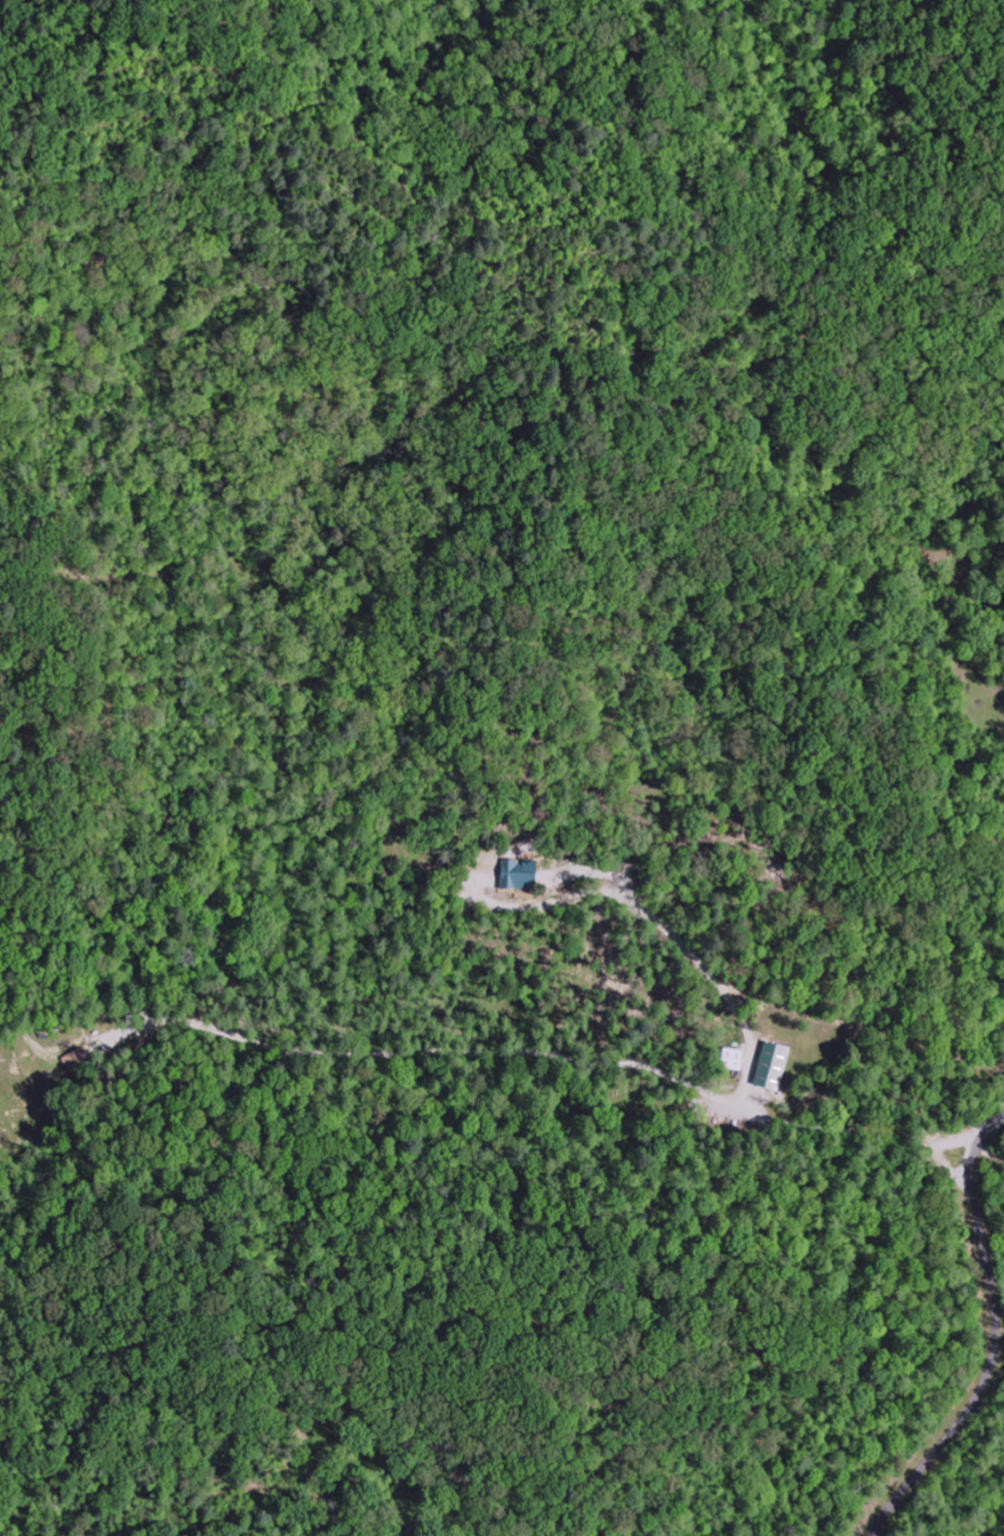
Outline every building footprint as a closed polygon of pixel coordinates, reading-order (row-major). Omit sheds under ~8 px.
[(537,862),(521,861),(503,860),(501,889),(536,890),(537,862)] [(790,1050),(766,1042),(754,1084),(778,1092),(790,1050)] [(743,1051),(726,1050),(725,1070),(742,1071),(743,1051)]
